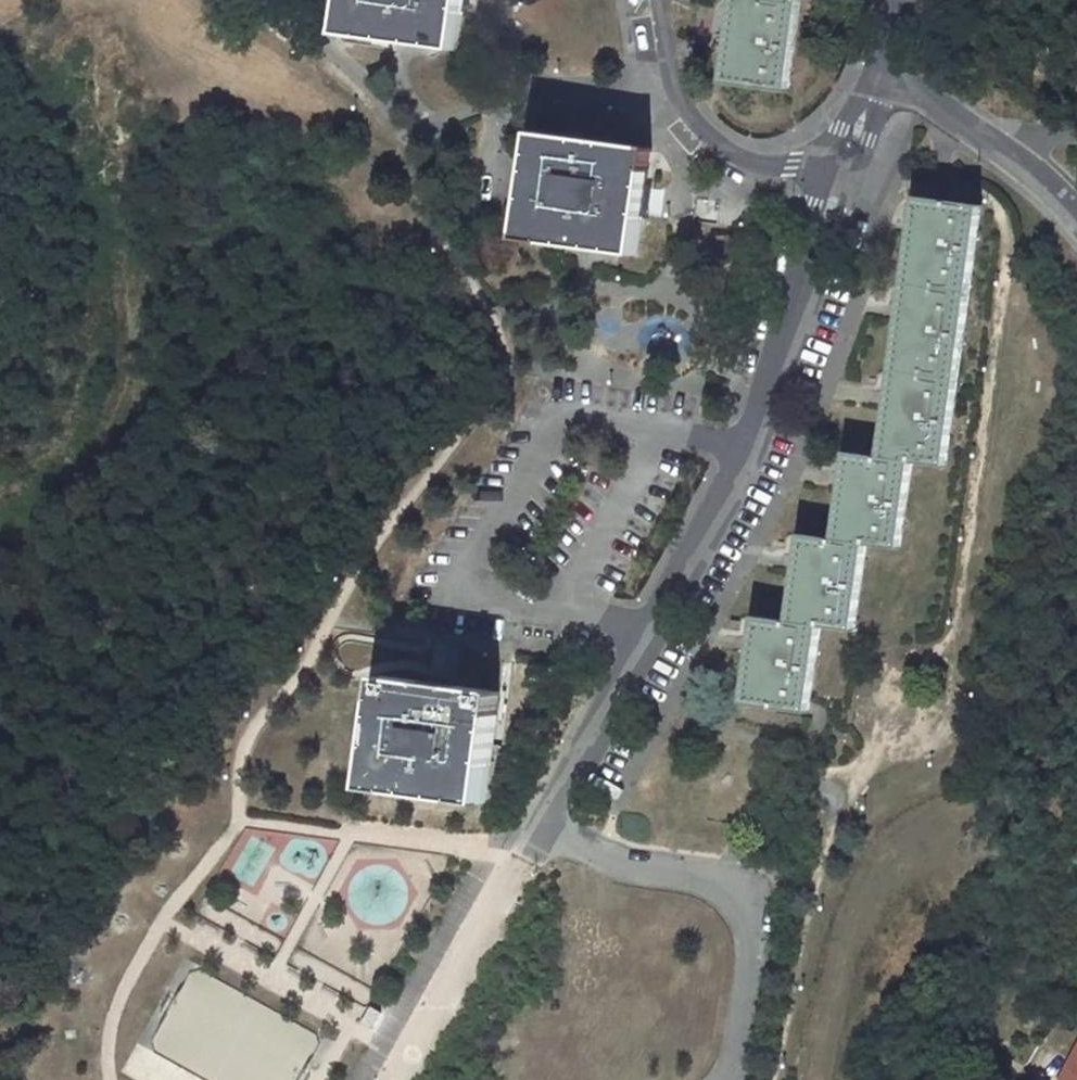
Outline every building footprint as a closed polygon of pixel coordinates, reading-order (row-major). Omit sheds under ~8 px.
[(342,34),(458,51),(465,0),(347,0),(342,34)] [(724,82),(782,92),(796,0),(736,0),(724,82)] [(651,149),(541,132),(525,241),(635,257),(651,149)] [(977,211),(914,202),(875,460),(844,456),(830,542),(800,539),(787,626),(754,620),(742,702),(805,711),(818,629),(850,633),(864,546),(896,551),(909,464),(940,469),(977,211)] [(494,696),(380,681),(367,786),(480,801),(494,696)] [(1064,1079),(1076,1079),(1076,1055),(1064,1079)]
